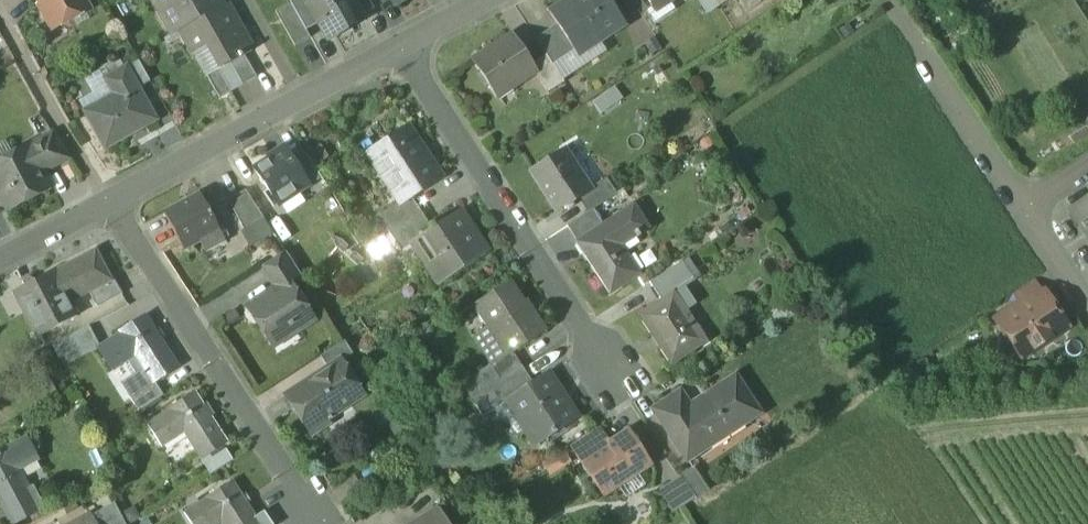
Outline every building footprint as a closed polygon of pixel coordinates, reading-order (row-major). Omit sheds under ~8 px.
[(54,28),(89,9),(84,0),(38,0),(41,5),(39,7),(46,20),(49,19),(54,28)] [(181,30),(223,7),(219,0),(153,0),(162,16),(170,11),(181,30)] [(306,30),(319,22),(309,4),(310,3),(308,0),(289,0),(291,3),(306,30)] [(310,3),(309,4),(319,22),(328,39),(348,28),(363,19),(352,0),(308,0),(310,3)] [(575,50),(596,36),(599,40),(625,23),(610,0),(575,0),(571,3),(569,0),(568,0),(550,12),(557,24),(575,50)] [(655,12),(656,11),(653,5),(661,0),(647,0),(655,12)] [(656,11),(669,3),(667,0),(661,0),(653,5),(656,11)] [(310,38),(306,30),(291,3),(275,12),(295,46),(310,38)] [(227,4),(223,7),(181,30),(194,53),(214,42),(227,65),(229,63),(230,63),(241,57),(244,55),(253,50),(227,4)] [(536,38),(553,65),(575,51),(575,50),(557,24),(536,38)] [(473,60),(497,97),(536,72),(528,59),(512,35),(473,60)] [(575,50),(575,51),(577,54),(599,40),(596,36),(575,50)] [(536,72),(546,87),(561,78),(543,49),(528,59),(536,72)] [(241,57),(230,63),(243,85),(256,77),(244,55),(241,57)] [(126,66),(138,88),(150,81),(138,60),(126,66)] [(231,91),(243,85),(230,63),(229,63),(227,65),(219,69),(231,91)] [(83,111),(105,149),(156,120),(138,88),(126,66),(104,79),(113,94),(83,111)] [(219,98),(231,91),(219,69),(218,70),(206,76),(219,98)] [(405,200),(406,201),(411,198),(442,179),(407,125),(366,151),(379,172),(385,168),(405,200)] [(33,151),(44,171),(68,158),(52,134),(30,146),(33,151)] [(7,210),(52,187),(44,171),(33,151),(30,146),(12,155),(15,160),(0,168),(0,199),(1,200),(7,210)] [(268,190),(278,204),(298,191),(296,188),(307,181),(293,161),(286,150),(271,160),(269,159),(254,169),(267,190),(268,190)] [(531,171),(557,211),(577,198),(590,190),(590,188),(564,150),(531,171)] [(307,181),(309,185),(321,177),(305,153),(293,161),(307,181)] [(577,198),(587,213),(592,209),(616,193),(606,178),(590,188),(590,190),(577,198)] [(227,200),(243,230),(263,219),(245,191),(227,200)] [(164,214),(183,250),(199,241),(219,230),(200,194),(164,214)] [(377,215),(388,232),(420,211),(411,198),(406,201),(405,200),(401,202),(400,201),(377,215)] [(1071,210),(1083,227),(1086,225),(1087,228),(1087,199),(1071,210)] [(577,243),(610,293),(638,274),(618,244),(646,226),(633,206),(603,226),(577,243)] [(435,284),(436,286),(490,251),(489,250),(485,253),(470,230),(474,228),(463,211),(464,211),(462,208),(431,229),(413,240),(414,242),(440,281),(435,284)] [(603,226),(592,209),(587,213),(566,226),(577,243),(603,226)] [(431,229),(420,211),(388,232),(401,251),(409,245),(414,242),(413,240),(431,229)] [(263,219),(243,230),(240,231),(249,247),(272,234),(263,219)] [(475,227),(474,228),(470,230),(485,253),(489,250),(475,227)] [(199,241),(205,252),(224,241),(219,230),(199,241)] [(414,242),(409,245),(435,284),(440,281),(414,242)] [(35,337),(35,338),(77,317),(65,296),(85,287),(89,294),(112,281),(111,280),(95,250),(12,294),(13,295),(17,293),(39,335),(35,337)] [(263,266),(277,288),(287,281),(289,283),(300,275),(285,252),(263,266)] [(649,282),(662,302),(673,294),(695,280),(683,261),(649,282)] [(89,294),(96,309),(121,295),(113,279),(111,280),(112,281),(89,294)] [(1011,295),(1021,309),(1043,294),(1034,280),(1011,295)] [(257,323),(268,339),(288,326),(289,328),(291,326),(295,331),(312,320),(289,283),(287,281),(277,288),(245,309),(244,315),(249,323),(256,325),(257,323)] [(511,354),(511,355),(513,353),(546,332),(532,311),(529,313),(509,281),(479,301),(474,304),(475,306),(479,302),(492,322),(491,324),(488,325),(489,327),(491,325),(511,354)] [(641,315),(672,362),(704,341),(673,294),(662,302),(641,315)] [(1009,330),(1024,354),(1065,327),(1043,294),(1021,309),(1012,315),(1009,311),(996,319),(1004,333),(1009,330)] [(134,357),(151,384),(154,382),(178,367),(145,316),(119,333),(119,334),(97,348),(112,371),(127,361),(134,357)] [(57,343),(64,357),(96,341),(89,326),(57,343)] [(288,326),(268,339),(272,346),(295,331),(291,326),(289,328),(288,326)] [(319,357),(327,368),(339,361),(340,362),(352,354),(344,342),(319,357)] [(492,367),(500,380),(521,366),(513,353),(511,355),(511,354),(492,367)] [(163,395),(154,382),(151,384),(134,357),(127,361),(135,373),(120,383),(138,411),(163,395)] [(333,423),(330,417),(362,396),(340,362),(339,361),(327,368),(285,396),(304,425),(312,437),(333,423)] [(532,382),(521,366),(500,380),(482,392),(494,410),(500,405),(514,396),(513,395),(532,382)] [(524,428),(536,446),(577,419),(547,373),(532,382),(513,395),(514,396),(531,423),(524,428)] [(654,409),(687,461),(746,422),(737,408),(750,400),(735,377),(689,407),(679,392),(654,409)] [(183,433),(201,460),(223,446),(227,443),(195,392),(168,410),(168,411),(147,425),(162,447),(183,433)] [(494,410),(482,392),(471,399),(483,417),(494,410)] [(531,423),(514,396),(500,405),(518,432),(524,428),(531,423)] [(759,413),(750,400),(737,408),(746,422),(759,413)] [(570,447),(580,462),(609,442),(600,428),(570,447)] [(580,462),(602,497),(652,464),(629,429),(609,442),(580,462)] [(1,504),(28,489),(18,470),(37,460),(26,438),(0,452),(0,503),(1,504)] [(201,460),(210,475),(232,460),(223,446),(201,460)] [(693,467),(680,475),(695,499),(708,490),(693,467)] [(681,508),(695,499),(680,475),(657,491),(672,514),(681,508)] [(184,513),(191,523),(218,523),(221,522),(222,523),(273,523),(264,511),(255,517),(232,481),(205,498),(206,499),(184,513)] [(411,490),(400,483),(388,501),(399,509),(411,490)] [(1,504),(9,519),(36,505),(28,489),(1,504)] [(96,523),(125,523),(114,503),(91,515),(96,523)] [(437,509),(417,521),(419,523),(447,523),(437,509)] [(91,515),(75,523),(96,523),(91,515)]
